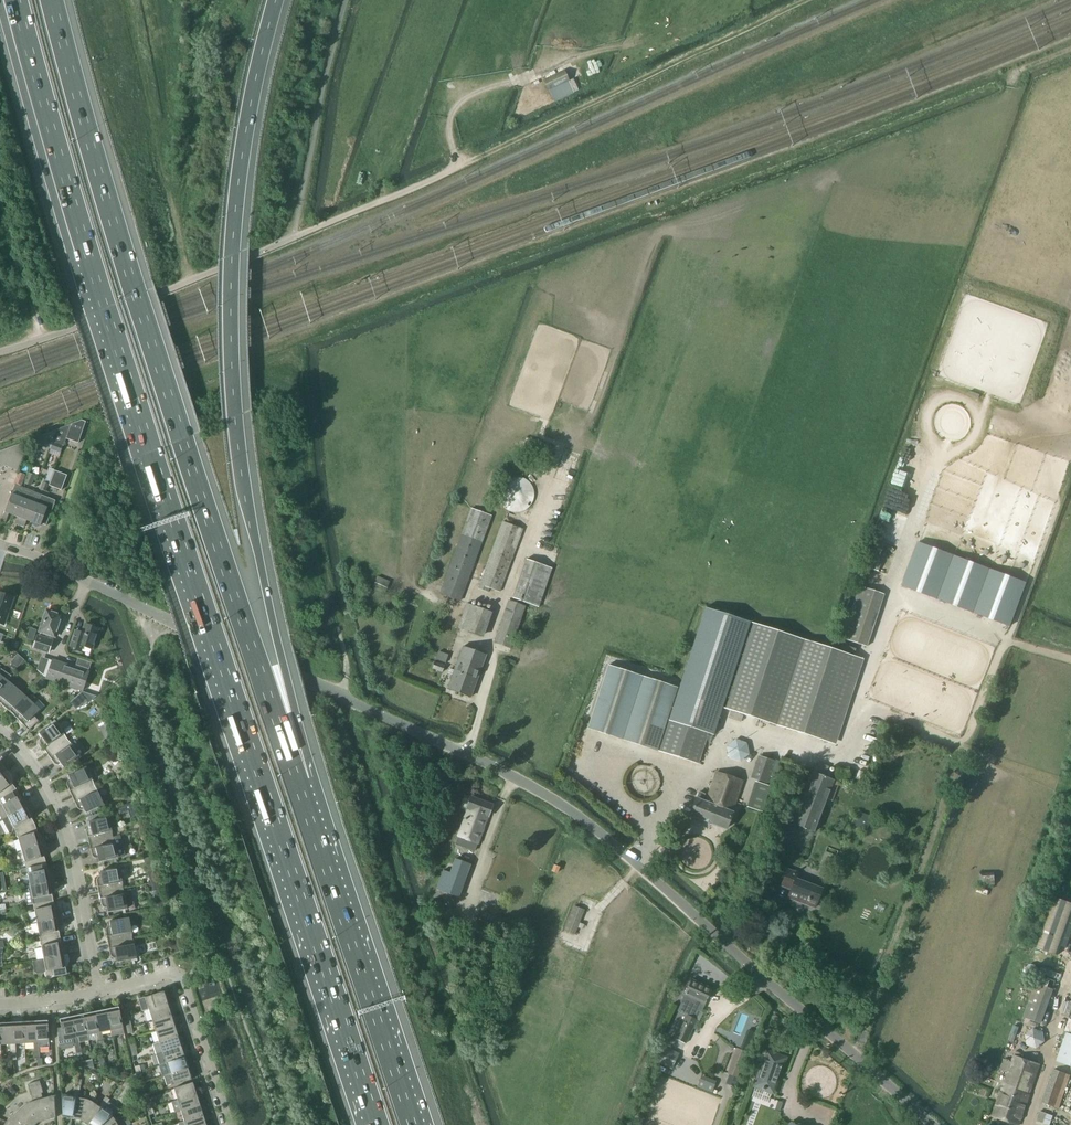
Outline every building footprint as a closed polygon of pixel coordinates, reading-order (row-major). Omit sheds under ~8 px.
[(566,66),(541,74),(546,88),(570,79),(566,66)] [(71,424),(66,439),(78,443),(85,422),(81,420),(71,424)] [(33,439),(31,444),(38,447),(39,445),(49,449),(60,453),(63,446),(66,439),(71,424),(70,424),(33,439)] [(27,445),(21,443),(0,451),(0,468),(5,466),(18,471),(27,445)] [(67,476),(54,471),(49,486),(61,491),(67,476)] [(8,513),(14,515),(24,488),(19,487),(19,485),(21,486),(25,475),(19,473),(14,485),(15,485),(14,487),(2,519),(1,523),(5,524),(7,517),(7,516),(8,513)] [(25,484),(31,486),(34,476),(28,474),(25,484)] [(511,512),(512,512),(514,513),(516,513),(518,513),(519,512),(521,512),(523,511),(524,511),(526,510),(527,509),(529,508),(530,506),(531,505),(532,503),(533,502),(533,500),(534,498),(534,497),(534,495),(534,493),(534,492),(533,490),(533,488),(532,487),(531,485),(530,484),(529,482),(528,481),(526,480),(525,479),(523,478),(522,478),(520,477),(518,477),(516,477),(515,477),(513,477),(511,478),(509,478),(508,479),(506,480),(505,481),(504,482),(502,484),(501,485),(501,486),(500,488),(499,490),(499,491),(498,493),(498,495),(498,496),(499,498),(499,499),(499,501),(500,503),(501,504),(502,506),(503,507),(504,508),(506,509),(507,510),(509,511),(511,512)] [(15,524),(20,525),(32,492),(24,488),(14,515),(19,518),(18,520),(17,520),(15,524)] [(32,492),(20,525),(24,527),(25,523),(24,523),(25,520),(31,522),(37,504),(38,505),(41,495),(32,492)] [(37,504),(31,522),(40,525),(41,524),(46,526),(56,501),(41,495),(38,505),(37,504)] [(470,509),(461,535),(439,594),(460,602),(492,516),(470,509)] [(502,522),(481,580),(478,589),(488,593),(489,589),(500,593),(523,529),(502,522)] [(918,542),(902,586),(1010,626),(1026,583),(918,542)] [(865,556),(862,568),(879,573),(882,561),(865,556)] [(551,568),(525,559),(512,598),(538,607),(551,568)] [(372,589),(385,594),(390,582),(377,576),(372,589)] [(67,605),(68,605),(77,586),(76,586),(67,605)] [(859,586),(842,638),(861,645),(878,592),(859,586)] [(81,611),(91,593),(90,592),(81,611)] [(468,604),(466,603),(457,628),(483,638),(492,613),(480,608),(484,597),(471,593),(468,604)] [(4,625),(7,614),(11,603),(13,599),(8,597),(1,594),(0,594),(0,623),(4,625)] [(526,606),(508,600),(493,643),(511,649),(526,606)] [(668,720),(693,728),(683,759),(703,766),(722,708),(749,622),(730,616),(731,613),(724,611),(723,614),(704,608),(668,720)] [(33,648),(48,653),(54,636),(61,616),(54,614),(54,612),(49,611),(48,612),(47,612),(40,631),(46,633),(45,638),(37,636),(33,648)] [(829,742),(857,657),(749,622),(722,708),(829,742)] [(85,625),(81,636),(74,634),(70,647),(81,650),(82,646),(92,649),(98,629),(85,625)] [(463,646),(447,689),(470,698),(486,655),(463,646)] [(82,658),(83,655),(82,654),(83,653),(76,651),(73,650),(71,655),(74,656),(81,658),(82,658)] [(448,655),(438,651),(435,660),(445,663),(448,655)] [(10,663),(17,669),(24,660),(17,655),(10,663)] [(37,670),(43,675),(48,660),(41,657),(37,670)] [(78,659),(76,665),(89,669),(91,663),(78,659)] [(82,691),(89,672),(52,660),(46,679),(82,691)] [(444,666),(434,662),(431,669),(442,672),(444,666)] [(677,688),(608,665),(587,729),(657,751),(677,688)] [(7,681),(11,676),(1,669),(0,671),(0,690),(7,681)] [(9,712),(24,695),(13,686),(7,681),(0,690),(0,703),(1,702),(2,703),(1,705),(9,712)] [(73,699),(80,707),(89,700),(82,691),(73,699)] [(24,695),(9,712),(16,718),(18,717),(19,719),(18,720),(28,731),(38,721),(34,716),(39,711),(34,705),(24,695)] [(40,745),(47,754),(67,739),(64,734),(63,734),(55,722),(39,734),(41,737),(40,738),(40,739),(39,739),(39,740),(39,741),(39,742),(39,743),(40,745)] [(67,739),(47,754),(53,763),(54,764),(55,765),(56,765),(57,765),(58,765),(59,765),(61,764),(63,768),(79,756),(70,744),(71,744),(67,739)] [(735,739),(726,747),(729,759),(740,763),(749,755),(746,743),(735,739)] [(67,786),(72,797),(94,786),(94,785),(92,781),(88,773),(86,767),(68,776),(69,779),(69,780),(68,780),(67,781),(67,782),(67,783),(66,784),(66,785),(67,785),(67,786)] [(833,780),(833,781),(834,781),(848,781),(848,770),(833,770),(833,780)] [(16,789),(8,779),(11,776),(7,771),(0,776),(0,800),(16,789)] [(705,794),(699,792),(690,815),(726,830),(732,811),(743,780),(715,771),(705,801),(703,800),(705,794)] [(811,772),(807,782),(791,824),(819,835),(835,793),(830,791),(834,781),(833,781),(833,780),(811,772)] [(94,786),(72,797),(77,807),(77,808),(78,809),(79,810),(80,810),(81,810),(82,810),(83,810),(84,810),(85,814),(103,805),(97,792),(97,791),(95,787),(94,786)] [(763,810),(769,791),(754,786),(748,805),(763,810)] [(8,817),(29,805),(26,799),(22,801),(16,789),(0,800),(0,803),(1,804),(2,805),(2,806),(0,807),(0,816),(2,820),(8,817)] [(457,836),(458,837),(456,845),(474,851),(477,844),(478,844),(492,805),(471,797),(471,799),(464,796),(460,809),(461,809),(462,807),(468,809),(457,836)] [(16,832),(16,833),(35,825),(29,814),(33,812),(29,805),(8,817),(14,828),(14,830),(15,831),(16,832)] [(858,812),(852,829),(856,827),(867,831),(871,820),(875,818),(858,812)] [(86,832),(89,844),(113,838),(113,836),(112,831),(111,832),(108,817),(89,822),(90,826),(89,826),(88,827),(87,827),(87,828),(86,829),(86,830),(86,831),(86,832)] [(18,838),(21,850),(45,844),(43,837),(39,838),(35,825),(16,833),(16,834),(16,835),(17,837),(18,838)] [(118,836),(113,838),(89,844),(92,855),(92,856),(93,857),(93,858),(94,858),(95,858),(96,859),(97,859),(98,859),(99,863),(120,857),(123,853),(118,836)] [(26,867),(26,868),(46,864),(43,852),(47,850),(45,844),(21,850),(25,863),(25,865),(25,866),(26,867)] [(154,870),(150,857),(143,859),(147,872),(154,870)] [(450,873),(442,870),(436,890),(456,897),(467,863),(454,859),(450,873)] [(24,887),(29,886),(54,882),(53,875),(48,876),(46,864),(26,868),(21,869),(21,870),(21,871),(21,873),(22,874),(24,887)] [(96,882),(98,893),(123,889),(123,888),(123,883),(122,883),(119,868),(100,872),(101,876),(100,876),(99,876),(98,877),(97,878),(97,879),(96,880),(96,881),(96,882)] [(780,886),(790,890),(787,898),(814,908),(822,888),(796,878),(798,873),(787,868),(780,886)] [(979,873),(980,885),(995,885),(994,872),(979,873)] [(33,904),(33,905),(53,901),(51,890),(55,889),(54,882),(29,886),(32,902),(33,904)] [(123,889),(98,893),(101,904),(101,905),(101,906),(102,907),(103,908),(104,908),(105,909),(106,909),(107,909),(107,913),(127,909),(126,903),(131,902),(130,893),(125,894),(123,889)] [(1034,944),(1033,946),(1034,947),(1058,955),(1061,946),(1066,949),(1070,935),(1070,903),(1051,896),(1034,944)] [(435,908),(436,909),(437,909),(438,909),(439,909),(440,908),(441,908),(442,907),(443,906),(443,905),(443,904),(443,903),(443,902),(443,901),(443,900),(442,900),(441,899),(440,898),(439,898),(438,898),(437,898),(436,898),(435,898),(434,899),(433,900),(433,901),(432,901),(432,902),(432,903),(432,904),(432,905),(433,906),(433,907),(434,908),(435,908)] [(34,910),(37,923),(61,918),(59,911),(55,912),(53,901),(33,905),(33,907),(33,909),(34,910)] [(573,907),(566,925),(564,931),(574,935),(576,930),(583,911),(573,907)] [(40,940),(40,941),(60,937),(58,926),(62,925),(61,918),(37,923),(39,935),(38,937),(39,939),(40,940)] [(106,932),(108,943),(132,938),(132,932),(131,932),(128,918),(109,921),(110,925),(109,926),(108,926),(107,927),(106,928),(106,929),(106,930),(106,931),(106,932)] [(34,949),(36,960),(67,954),(66,948),(62,948),(60,937),(40,941),(40,942),(40,943),(40,945),(41,946),(41,948),(34,949)] [(132,938),(108,943),(110,954),(110,955),(111,956),(111,957),(112,958),(113,958),(114,958),(115,959),(116,959),(117,963),(136,959),(133,944),(134,944),(132,939),(132,938)] [(178,952),(176,944),(170,945),(172,954),(178,952)] [(490,971),(499,947),(490,944),(481,968),(490,971)] [(67,954),(36,960),(33,961),(35,973),(46,971),(46,972),(45,974),(45,976),(47,977),(49,978),(51,978),(52,976),(66,974),(64,962),(69,961),(67,954)] [(1029,976),(1030,976),(1031,976),(1032,976),(1033,976),(1034,976),(1035,975),(1036,975),(1037,974),(1037,973),(1038,972),(1038,971),(1038,970),(1038,969),(1037,968),(1037,967),(1036,966),(1035,965),(1034,965),(1033,964),(1032,964),(1031,964),(1030,964),(1029,964),(1028,965),(1028,966),(1027,966),(1026,967),(1026,968),(1026,969),(1026,970),(1026,971),(1026,972),(1026,973),(1027,974),(1028,975),(1029,976)] [(705,1004),(712,989),(692,980),(685,995),(705,1004)] [(1054,989),(1035,982),(1023,1017),(1041,1024),(1054,989)] [(142,1012),(149,1010),(167,1004),(163,992),(148,997),(147,997),(138,1000),(142,1012)] [(1068,1022),(1066,1028),(1070,1029),(1070,995),(1067,994),(1064,1004),(1061,1015),(1069,1017),(1068,1022)] [(149,1010),(152,1020),(171,1015),(167,1004),(149,1010)] [(119,1007),(106,1010),(111,1030),(112,1036),(124,1033),(119,1007)] [(106,1010),(94,1012),(99,1033),(101,1032),(111,1030),(106,1010)] [(94,1012),(83,1014),(88,1041),(97,1039),(98,1041),(103,1040),(101,1032),(99,1033),(94,1012)] [(83,1014),(71,1017),(76,1038),(78,1037),(79,1043),(88,1041),(83,1014)] [(152,1020),(155,1031),(174,1025),(171,1015),(152,1020)] [(685,1045),(697,1021),(685,1015),(674,1039),(685,1045)] [(76,1038),(71,1017),(59,1019),(63,1040),(73,1038),(75,1046),(80,1045),(79,1043),(78,1037),(76,1038)] [(48,1021),(35,1022),(36,1043),(39,1043),(49,1042),(48,1021)] [(23,1022),(11,1023),(12,1044),(15,1044),(24,1043),(23,1022)] [(35,1022),(23,1022),(24,1043),(34,1043),(34,1051),(39,1051),(39,1043),(36,1043),(35,1022)] [(0,1024),(0,1037),(0,1045),(10,1044),(10,1052),(15,1052),(15,1044),(12,1044),(11,1023),(0,1024)] [(155,1031),(159,1042),(177,1036),(174,1025),(155,1031)] [(1033,1028),(1025,1035),(1027,1045),(1036,1049),(1045,1042),(1043,1032),(1033,1028)] [(1070,1067),(1070,1034),(1066,1032),(1056,1061),(1070,1067)] [(153,1044),(157,1054),(181,1047),(177,1036),(159,1042),(153,1044)] [(666,1046),(659,1061),(664,1064),(672,1068),(679,1053),(671,1049),(666,1046)] [(160,1065),(166,1063),(184,1057),(181,1047),(157,1054),(160,1065)] [(727,1074),(729,1075),(726,1082),(737,1086),(740,1078),(737,1077),(745,1057),(744,1057),(746,1052),(736,1048),(727,1074)] [(762,1088),(762,1089),(764,1090),(764,1089),(772,1092),(784,1059),(767,1052),(755,1085),(762,1088)] [(1000,1070),(1008,1073),(1003,1086),(1030,1094),(1040,1064),(1013,1055),(1010,1062),(1004,1059),(1000,1070)] [(166,1063),(169,1074),(188,1068),(184,1057),(166,1063)] [(101,1070),(106,1068),(104,1058),(98,1059),(101,1070)] [(68,1072),(79,1075),(81,1068),(69,1066),(68,1072)] [(188,1068),(169,1074),(164,1076),(167,1087),(191,1080),(188,1068)] [(1054,1108),(1066,1074),(1053,1069),(1041,1103),(1054,1108)] [(980,1075),(972,1073),(968,1082),(976,1085),(980,1075)] [(697,1086),(712,1091),(717,1079),(702,1074),(697,1086)] [(25,1105),(24,1105),(37,1123),(55,1118),(54,1096),(51,1096),(43,1099),(41,1093),(43,1093),(39,1080),(28,1084),(33,1101),(29,1103),(25,1105)] [(174,1089),(177,1100),(196,1094),(192,1083),(174,1089)] [(1003,1086),(992,1116),(1017,1124),(1018,1124),(1020,1121),(1021,1119),(1030,1094),(1003,1086)] [(62,1118),(72,1119),(76,1097),(78,1098),(79,1092),(74,1091),(73,1097),(64,1095),(61,1096),(62,1118)] [(174,1113),(181,1111),(199,1105),(196,1094),(177,1100),(171,1102),(174,1113)] [(81,1121),(89,1100),(87,1099),(78,1098),(76,1097),(72,1119),(81,1121)] [(87,1124),(89,1124),(101,1108),(103,1109),(106,1104),(102,1101),(98,1106),(91,1101),(89,1100),(81,1121),(87,1124)] [(5,1124),(7,1124),(35,1124),(37,1123),(24,1105),(7,1120),(5,1124)] [(181,1111),(184,1121),(203,1115),(199,1105),(181,1111)] [(111,1116),(110,1114),(103,1109),(101,1108),(89,1124),(102,1124),(111,1116)] [(1046,1114),(1039,1111),(1036,1121),(1043,1123),(1046,1114)] [(203,1115),(184,1121),(178,1123),(178,1124),(206,1124),(203,1115)] [(113,1118),(111,1116),(102,1124),(117,1124),(113,1118)]
